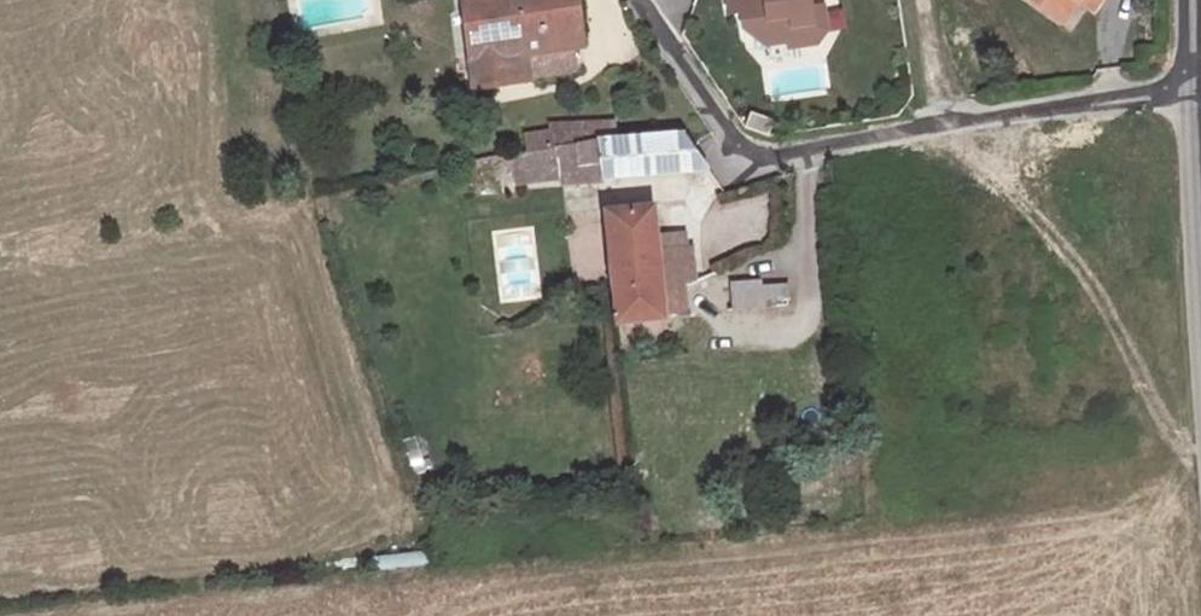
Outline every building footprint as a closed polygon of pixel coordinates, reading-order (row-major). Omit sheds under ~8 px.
[(476,86),(533,80),(532,74),(578,68),(575,47),(583,46),(577,0),(467,0),(476,86)] [(733,16),(745,14),(748,31),(770,47),(793,43),(794,49),(822,44),(814,0),(730,0),(733,16)] [(1066,23),(1083,0),(1030,0),(1066,23)] [(748,129),(773,136),(777,121),(753,114),(748,129)] [(558,137),(559,152),(622,146),(620,124),(558,131),(558,137)] [(531,140),(533,155),(559,152),(558,137),(531,140)] [(692,139),(622,146),(559,152),(533,155),(518,156),(522,186),(566,184),(567,187),(712,168),(692,139)] [(611,211),(618,285),(665,281),(660,233),(657,207),(611,211)] [(687,230),(660,233),(665,281),(693,279),(687,230)] [(665,281),(618,285),(623,326),(671,321),(665,281)] [(792,305),(790,286),(765,289),(765,284),(734,288),(737,311),(792,305)] [(384,572),(433,566),(431,551),(382,557),(384,572)]
